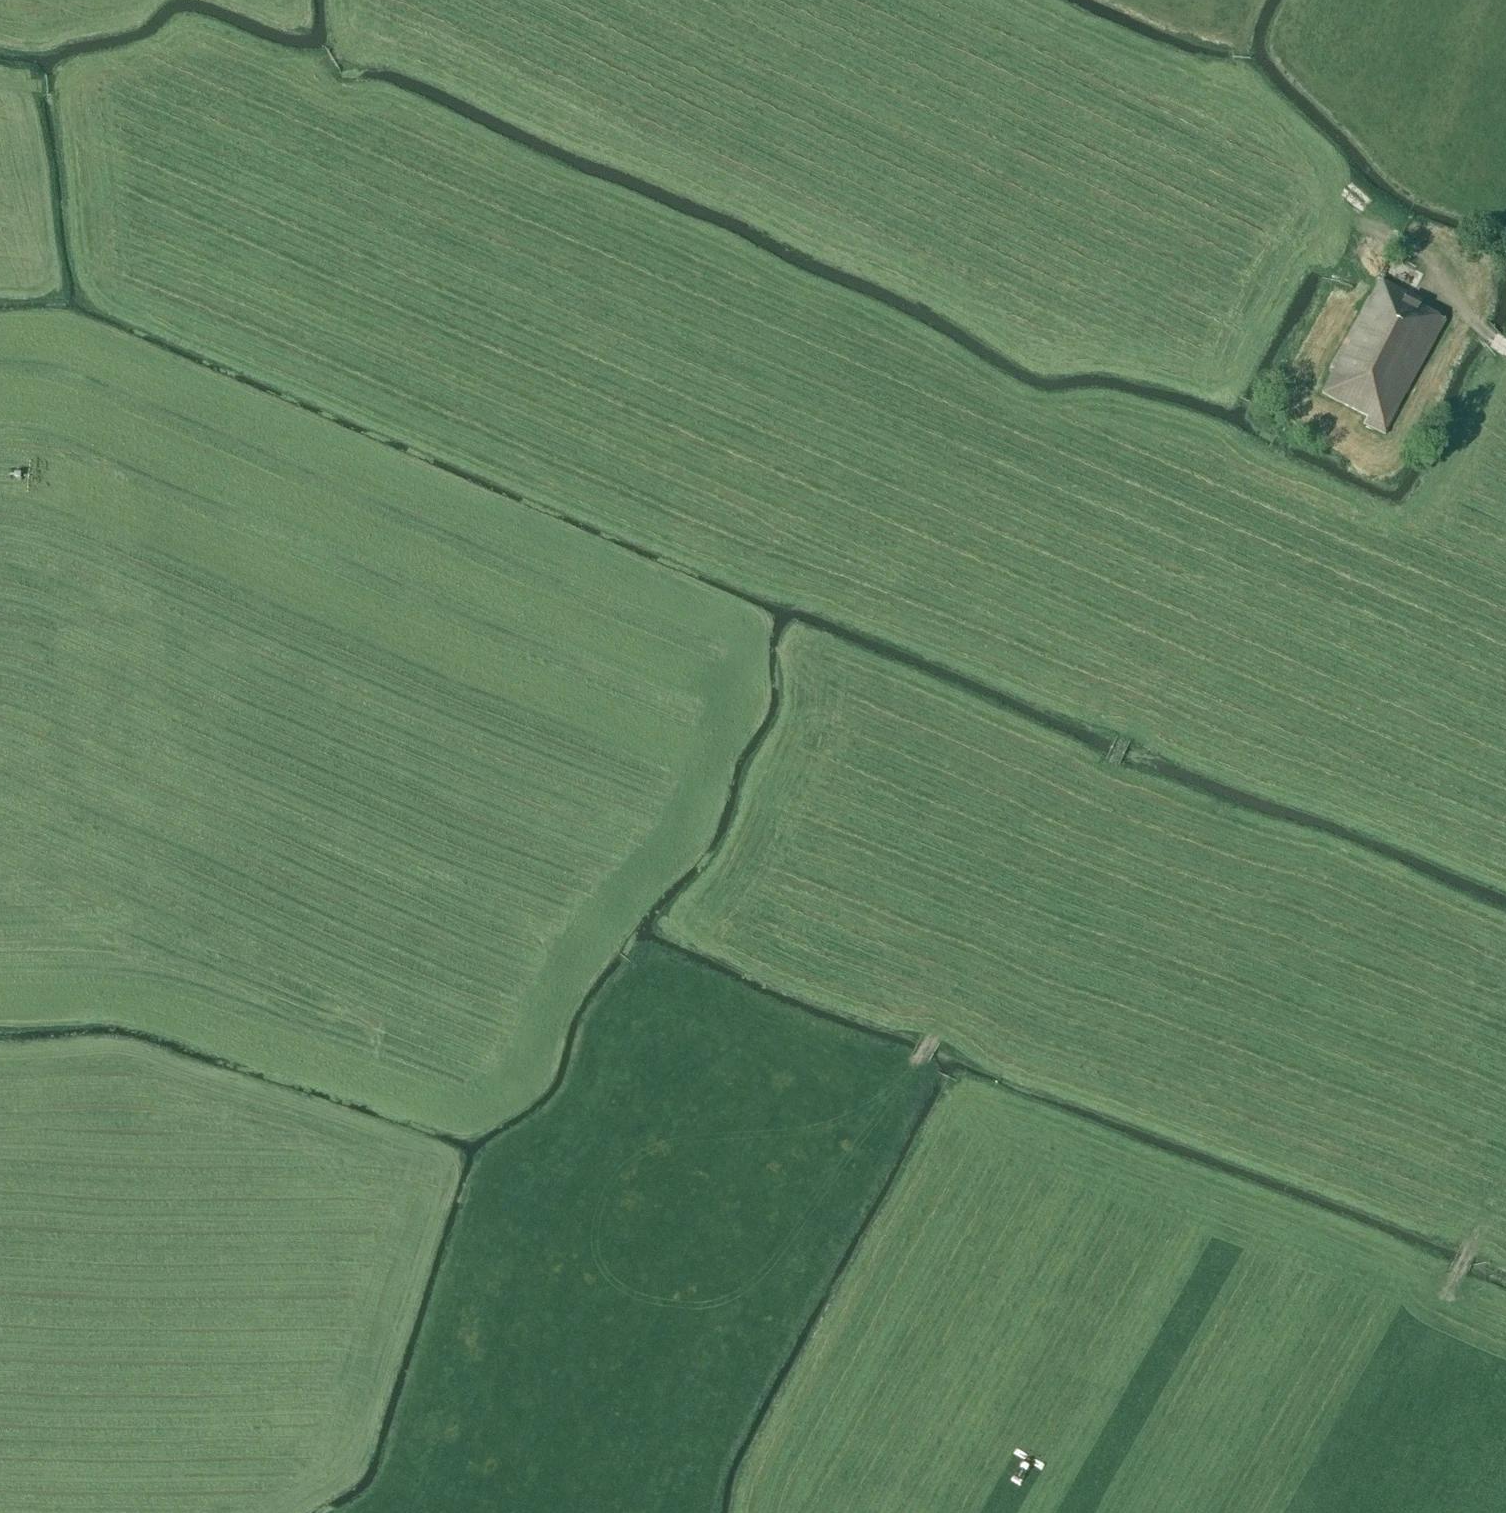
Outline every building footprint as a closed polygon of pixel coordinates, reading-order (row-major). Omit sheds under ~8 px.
[(1363,422),(1385,434),(1398,409),(1396,408),(1444,319),(1425,309),(1427,306),(1379,279),(1331,368),(1333,370),(1321,393),(1366,417),(1363,422)]
